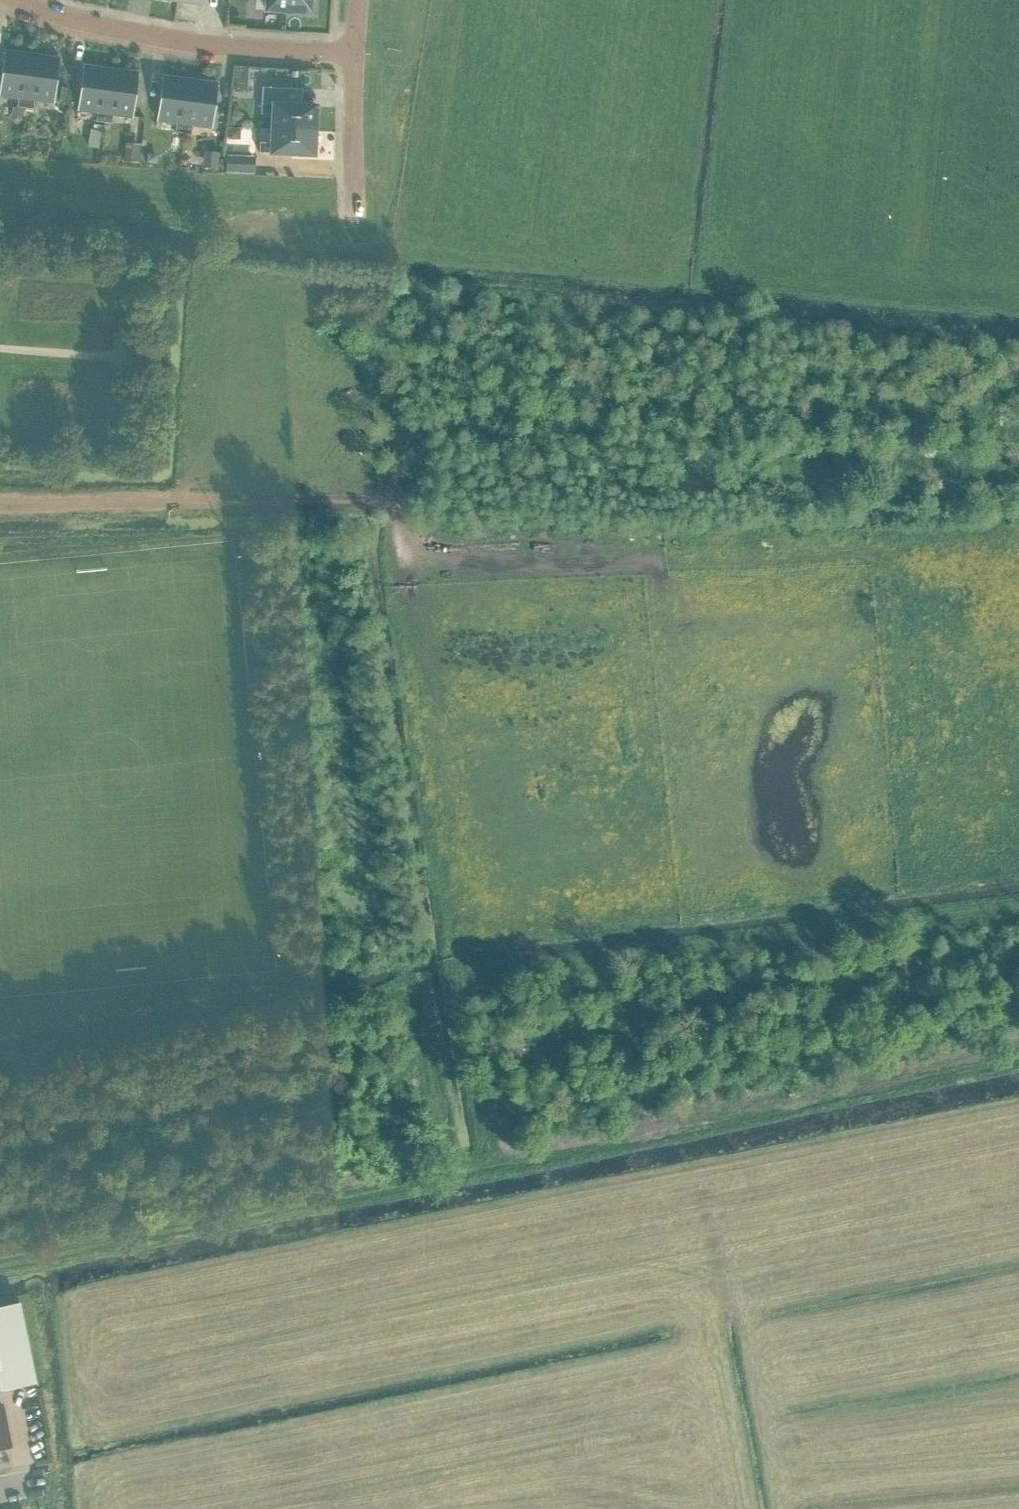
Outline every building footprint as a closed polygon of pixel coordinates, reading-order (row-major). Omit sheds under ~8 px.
[(266,11),(311,14),(311,11),(315,11),(315,0),(266,0),(266,11)] [(33,56),(5,52),(0,87),(0,96),(19,98),(17,108),(25,109),(33,56)] [(33,56),(25,109),(33,110),(35,100),(54,103),(61,59),(33,56)] [(104,122),(111,70),(83,66),(78,108),(98,111),(96,121),(104,122)] [(111,70),(104,122),(112,123),(113,113),(133,116),(139,74),(111,70)] [(237,70),(236,86),(252,87),(253,71),(237,70)] [(183,133),(191,81),(163,77),(157,119),(177,122),(175,132),(183,133)] [(191,81),(183,133),(191,134),(193,124),(212,127),(219,84),(191,81)] [(68,90),(61,89),(59,102),(66,103),(68,90)] [(272,129),(315,130),(316,106),(262,104),(261,114),(273,114),(272,129)] [(314,155),(315,130),(272,129),(272,143),(260,142),(259,152),(314,155)] [(100,132),(89,131),(86,148),(97,149),(100,132)] [(254,173),(255,156),(227,154),(226,172),(254,173)] [(159,156),(147,155),(147,164),(158,165),(159,156)] [(37,1382),(20,1302),(0,1306),(0,1390),(37,1382)] [(13,1447),(4,1401),(0,1402),(0,1449),(13,1447)]
